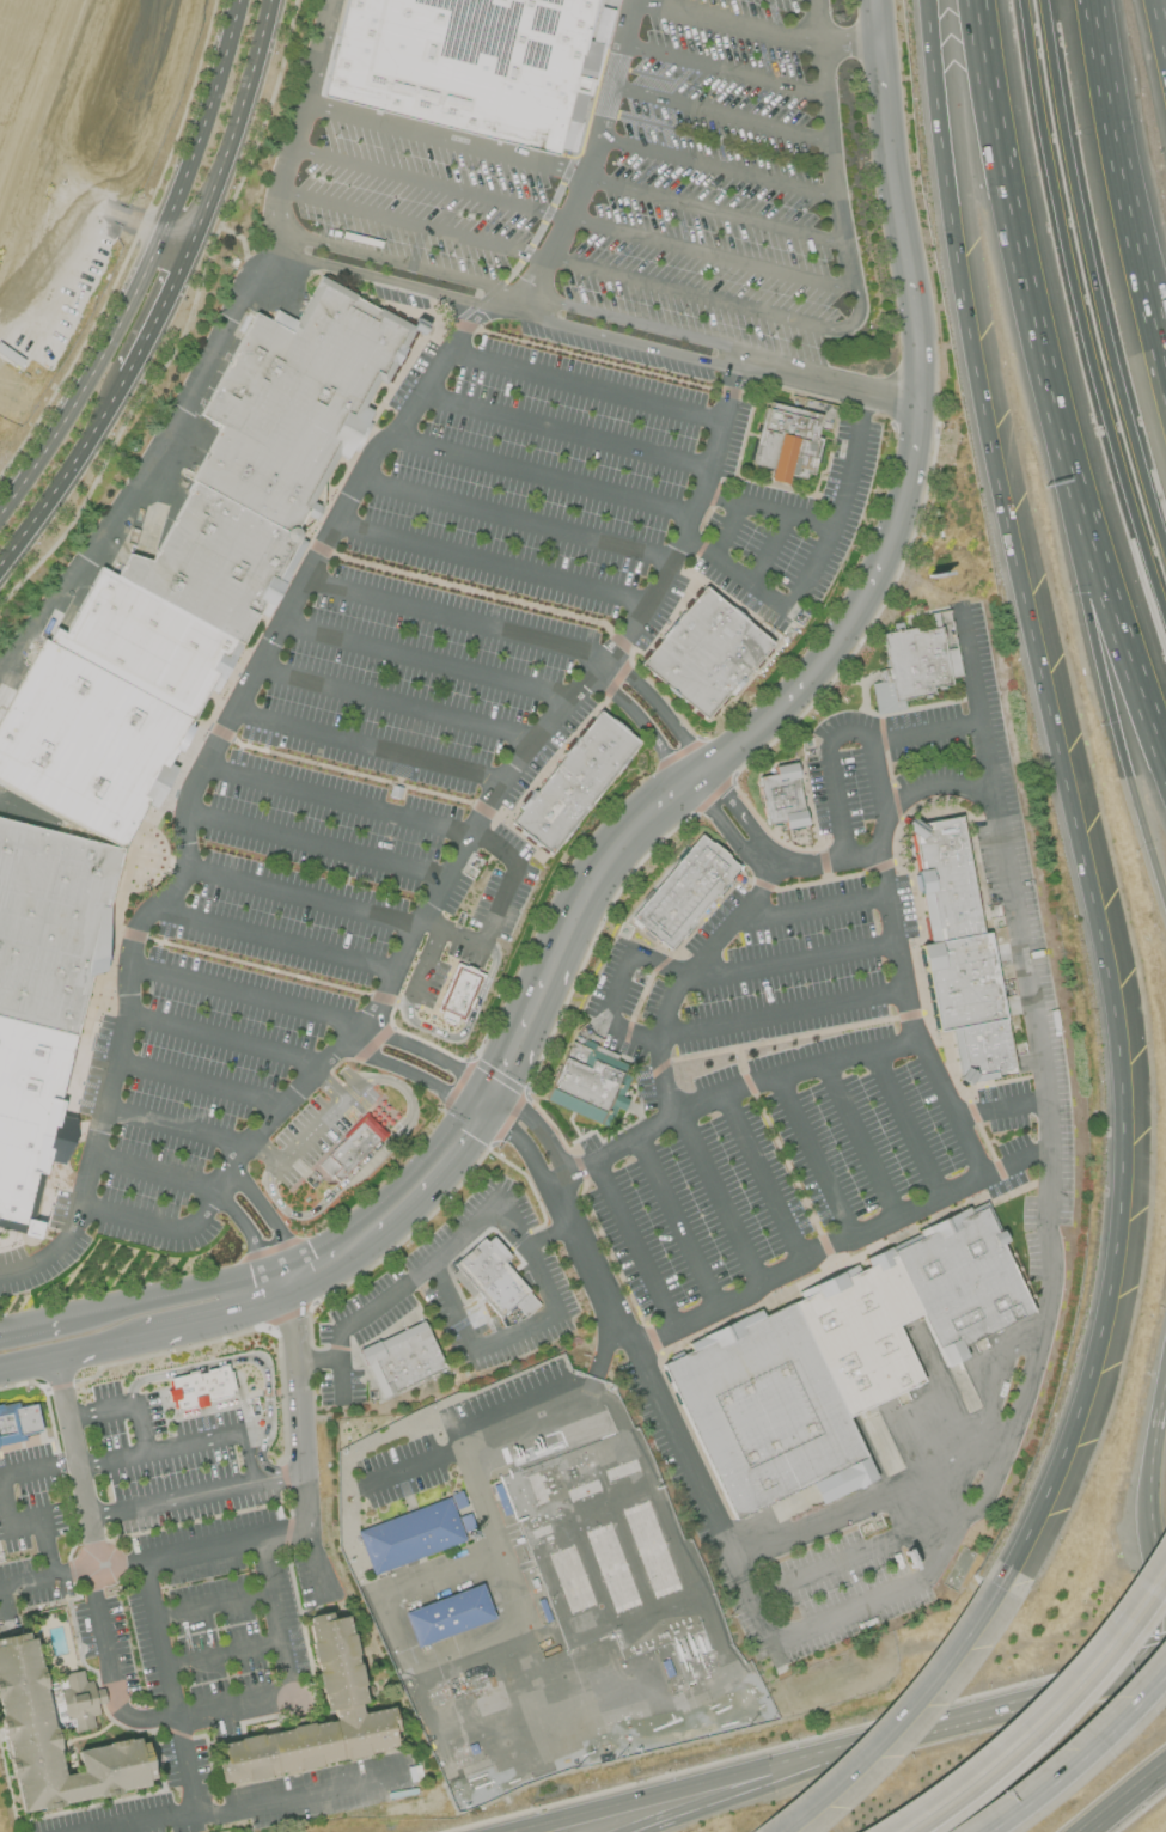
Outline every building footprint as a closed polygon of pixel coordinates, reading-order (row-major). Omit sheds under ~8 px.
[(562,120),(593,0),(342,0),(326,60),(562,120)] [(414,326),(326,279),(297,335),(261,316),(206,416),(228,428),(155,563),(135,552),(121,579),(105,569),(69,635),(55,628),(0,728),(0,784),(128,853),(414,326)] [(771,403),(755,466),(811,481),(826,417),(771,403)] [(771,642),(704,587),(640,665),(706,720),(771,642)] [(874,688),(880,719),(909,713),(908,703),(970,692),(954,613),(934,617),(936,628),(887,636),(896,683),(874,688)] [(513,828),(600,715),(640,746),(551,859),(513,828)] [(807,820),(799,774),(759,781),(769,829),(807,820)] [(920,830),(970,820),(991,938),(999,938),(1024,1074),(967,1085),(958,1036),(947,1037),(933,949),(941,948),(920,830)] [(129,854),(0,822),(0,1232),(29,1239),(129,854)] [(671,952),(740,869),(702,837),(633,920),(671,952)] [(459,1025),(478,978),(452,966),(432,1013),(459,1025)] [(627,1070),(572,1045),(545,1104),(600,1129),(627,1070)] [(317,1164),(361,1118),(380,1136),(335,1181),(317,1164)] [(744,1522),(667,1360),(982,1211),(1032,1315),(939,1360),(918,1317),(895,1329),(921,1385),(853,1417),(873,1461),(744,1522)] [(505,1320),(518,1307),(530,1321),(544,1308),(532,1295),(535,1294),(484,1236),(454,1263),(505,1320)] [(364,1354),(427,1323),(450,1372),(386,1402),(364,1354)] [(169,1378),(171,1387),(164,1388),(167,1402),(173,1400),(176,1410),(204,1404),(204,1399),(230,1394),(228,1390),(233,1390),(228,1372),(226,1372),(225,1366),(204,1370),(204,1373),(195,1375),(195,1372),(169,1378)] [(23,1410),(22,1405),(0,1410),(0,1450),(29,1443),(28,1437),(45,1434),(39,1406),(23,1410)] [(361,1535),(453,1500),(470,1544),(378,1578),(361,1535)] [(409,1618),(488,1588),(500,1623),(422,1651),(409,1618)] [(218,1747),(225,1787),(392,1748),(385,1710),(361,1715),(341,1617),(303,1625),(325,1722),(218,1747)] [(22,1821),(164,1793),(153,1735),(62,1754),(38,1636),(0,1644),(0,1716),(22,1821)] [(59,1688),(64,1720),(72,1719),(74,1730),(93,1727),(91,1716),(98,1715),(96,1704),(105,1702),(102,1688),(92,1689),(91,1680),(83,1681),(82,1671),(65,1674),(67,1687),(59,1688)] [(777,1719),(776,1714),(759,1681),(744,1684),(736,1688),(723,1691),(711,1697),(703,1699),(707,1716),(712,1727),(720,1725),(723,1730),(777,1719)]
